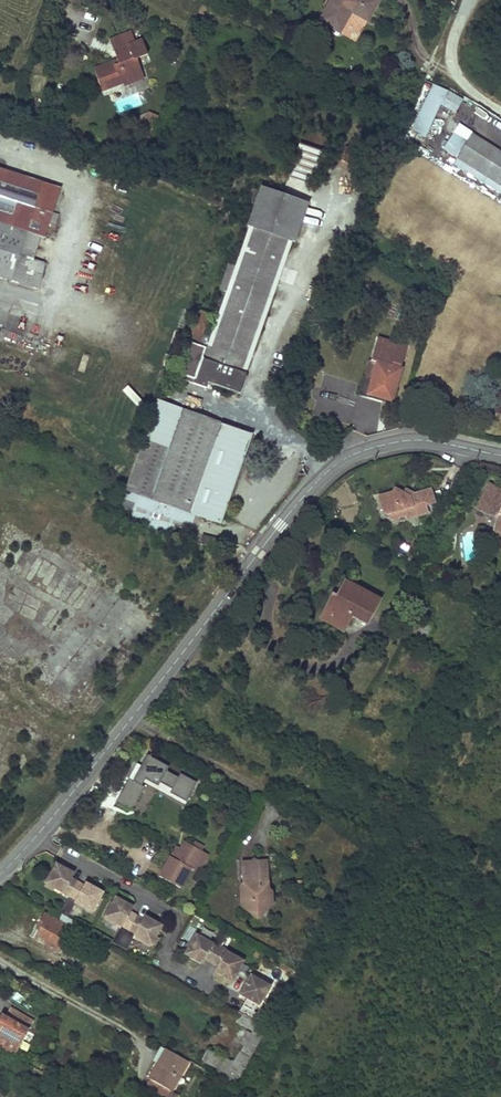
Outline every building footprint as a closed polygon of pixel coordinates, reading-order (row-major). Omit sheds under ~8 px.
[(319,21),(338,32),(350,11),(366,20),(377,1),(376,0),(331,0),(319,21)] [(140,44),(135,33),(114,41),(118,52),(121,51),(127,49),(140,44)] [(129,55),(127,49),(121,51),(123,57),(129,55)] [(117,66),(116,63),(98,70),(106,92),(129,84),(138,81),(136,77),(147,74),(141,59),(138,60),(135,52),(129,55),(123,57),(120,58),(121,61),(123,65),(117,66)] [(149,80),(147,74),(136,77),(138,81),(129,84),(130,87),(149,80)] [(433,86),(413,132),(427,138),(442,107),(456,114),(463,101),(448,91),(433,86)] [(156,117),(141,113),(136,131),(152,135),(156,117)] [(304,130),(300,144),(324,152),(328,138),(304,130)] [(472,135),(466,144),(453,136),(444,150),(458,159),(457,160),(500,187),(500,153),(472,135)] [(300,144),(289,176),(313,184),(324,152),(300,144)] [(454,165),(500,194),(500,187),(457,160),(454,165)] [(37,289),(45,264),(32,259),(18,254),(26,233),(39,237),(44,238),(50,222),(53,212),(61,189),(0,169),(0,277),(37,289)] [(295,242),(308,203),(260,186),(247,225),(250,226),(236,266),(228,264),(223,277),(224,278),(219,290),(226,293),(211,336),(204,333),(211,314),(197,309),(185,342),(189,343),(177,377),(205,387),(207,382),(239,393),(247,372),(245,372),(291,241),(295,242)] [(55,223),(58,214),(53,212),(50,222),(55,223)] [(39,237),(26,233),(18,254),(32,259),(39,237)] [(369,376),(364,394),(391,402),(401,367),(400,367),(406,345),(377,337),(370,359),(367,359),(363,374),(369,376)] [(251,433),(156,401),(127,481),(124,490),(137,494),(134,503),(124,500),(116,522),(127,525),(129,519),(186,538),(194,513),(220,522),(251,433)] [(476,507),(486,512),(498,516),(492,536),(500,541),(500,490),(489,483),(476,507)] [(389,495),(393,486),(378,491),(380,498),(389,495)] [(389,495),(380,498),(384,511),(389,509),(399,516),(406,514),(408,517),(428,511),(426,503),(435,500),(431,487),(409,495),(393,486),(389,495)] [(200,544),(215,548),(217,539),(203,535),(200,544)] [(425,560),(411,552),(406,560),(421,568),(425,560)] [(333,593),(324,609),(345,621),(351,612),(367,620),(379,597),(345,578),(336,595),(333,593)] [(345,621),(324,609),(320,616),(341,628),(345,621)] [(417,618),(410,630),(417,634),(424,622),(417,618)] [(135,791),(129,788),(121,807),(127,809),(135,791)] [(127,809),(123,816),(154,830),(159,818),(165,804),(159,801),(135,791),(127,809)] [(162,793),(159,801),(165,804),(159,818),(167,821),(176,799),(162,793)] [(193,844),(186,840),(182,846),(178,854),(181,855),(178,859),(172,855),(161,874),(182,886),(193,867),(195,869),(198,863),(205,851),(202,849),(193,844)] [(204,845),(195,840),(193,844),(202,849),(204,845)] [(182,846),(178,844),(172,855),(178,859),(181,855),(178,854),(182,846)] [(209,853),(205,851),(198,863),(202,865),(209,853)] [(243,885),(243,889),(242,890),(241,891),(240,893),(240,895),(240,897),(240,901),(240,903),(241,905),(242,907),(244,909),(246,910),(248,912),(251,913),(253,913),(257,913),(260,913),(263,912),(266,910),(268,908),(270,905),(271,902),(271,898),(271,895),(270,892),(269,889),(267,887),(265,860),(256,860),(256,859),(255,859),(254,858),(253,858),(252,858),(252,859),(251,860),(241,861),(243,885)] [(73,873),(56,864),(46,883),(69,896),(60,913),(61,914),(67,918),(75,903),(92,912),(102,893),(85,883),(83,888),(77,885),(78,882),(71,878),(73,873)] [(132,907),(116,898),(105,917),(121,926),(112,943),(126,951),(135,936),(151,945),(161,926),(145,917),(142,922),(136,918),(137,916),(129,912),(132,907)] [(67,918),(61,914),(58,921),(45,914),(39,925),(42,926),(35,940),(58,951),(59,948),(64,951),(69,942),(64,940),(70,928),(73,929),(76,923),(67,918)] [(235,936),(221,928),(212,944),(196,935),(185,954),(202,964),(204,959),(218,966),(215,971),(232,980),(243,961),(226,952),(235,936)] [(269,985),(251,975),(240,994),(246,998),(238,1013),(242,1015),(252,1021),(260,1006),(258,1005),(269,985)] [(16,994),(12,1001),(28,1008),(31,1001),(16,994)] [(13,1053),(32,1020),(11,1008),(6,1017),(2,1015),(0,1017),(0,1046),(13,1053)] [(252,1021),(242,1015),(239,1021),(254,1030),(257,1024),(252,1021)] [(252,1033),(261,1038),(263,1035),(254,1030),(252,1033)] [(216,1076),(234,1086),(240,1078),(261,1038),(252,1033),(248,1031),(240,1045),(243,1046),(236,1060),(233,1061),(209,1049),(205,1061),(219,1070),(216,1076)] [(163,1065),(171,1051),(166,1048),(158,1062),(163,1065)] [(158,1062),(149,1078),(151,1079),(169,1089),(171,1091),(189,1061),(171,1051),(163,1065),(158,1062)] [(169,1089),(151,1079),(147,1086),(164,1096),(169,1089)]
